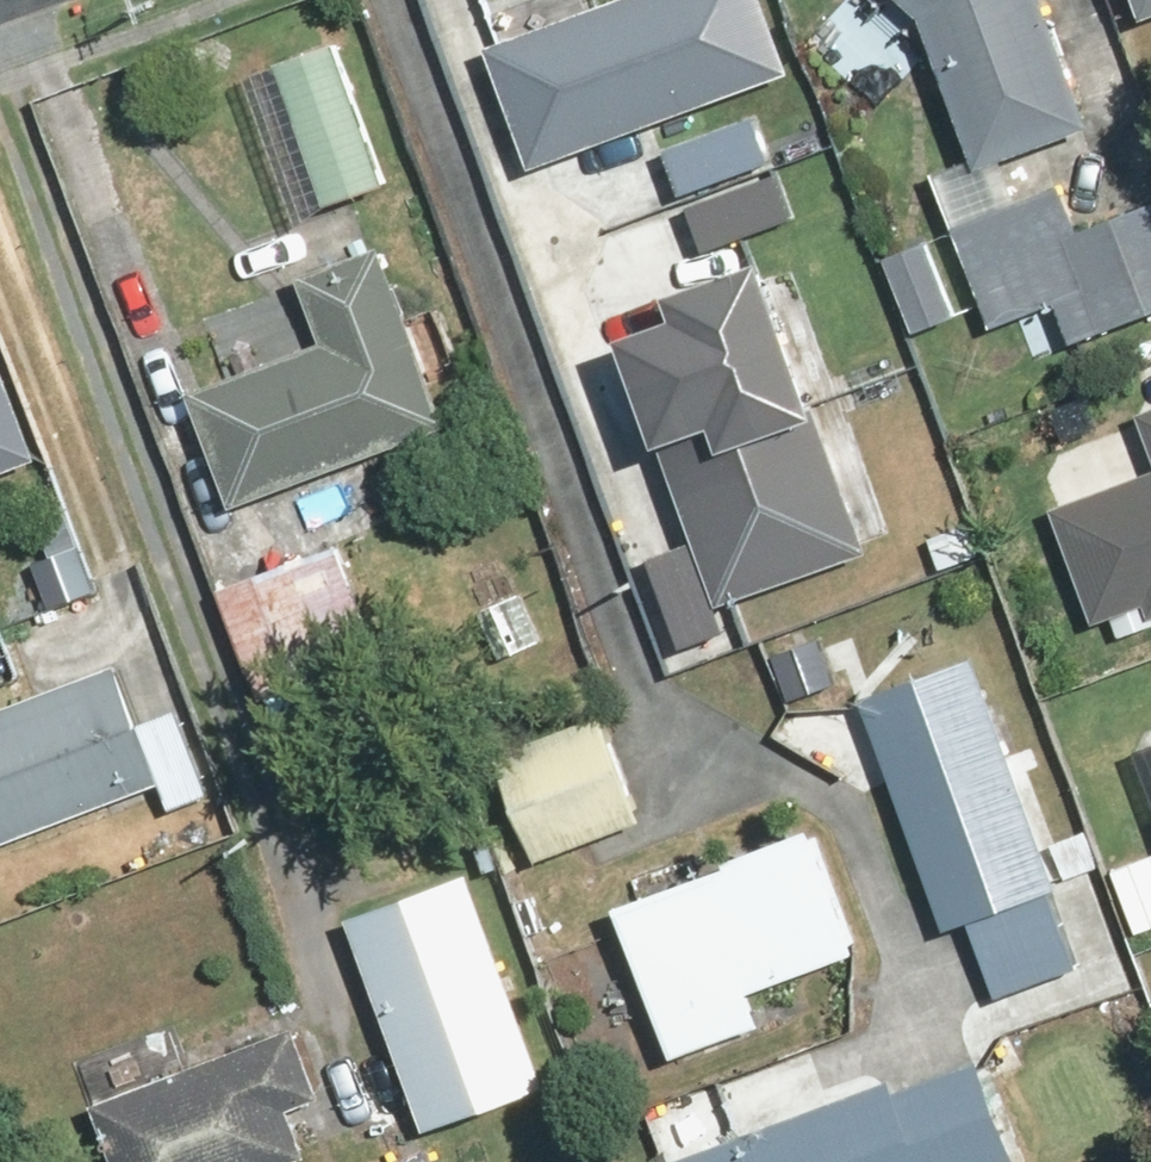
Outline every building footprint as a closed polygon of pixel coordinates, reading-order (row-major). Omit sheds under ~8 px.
[(531,154),(796,59),(775,0),(579,0),(487,33),(531,154)] [(932,11),(987,169),(1104,128),(1054,0),(921,0),(932,11)] [(352,34),(264,66),(320,216),(407,184),(352,34)] [(682,184),(774,151),(757,104),(665,137),(682,184)] [(782,167),(693,198),(707,240),(797,208),(782,167)] [(969,230),(1001,326),(1069,303),(1085,351),(1150,328),(1150,211),(1084,234),(1071,195),(969,230)] [(625,324),(721,594),(873,540),(769,251),(675,284),(681,303),(625,324)] [(460,430),(400,258),(321,285),(341,343),(203,391),(243,505),(460,430)] [(48,459),(0,332),(0,477),(48,459)] [(1069,515),(1109,622),(1150,606),(1150,485),(1069,515)] [(360,540),(230,583),(278,726),(408,683),(360,540)] [(113,600),(6,639),(23,686),(0,694),(0,855),(182,790),(113,600)] [(1099,966),(990,656),(876,696),(958,932),(983,923),(1009,997),(1099,966)] [(624,725),(515,761),(547,859),(656,823),(624,725)] [(820,836),(630,903),(689,1070),(783,1037),(764,985),(860,951),(820,836)] [(484,883),(360,926),(430,1128),(554,1085),(484,883)] [(317,1158),(300,1112),(337,1098),(313,1033),(106,1109),(125,1161),(306,1161),(317,1158)] [(697,1161),(1028,1161),(991,1058),(697,1161)] [(416,1161),(443,1161),(439,1152),(416,1161)]
